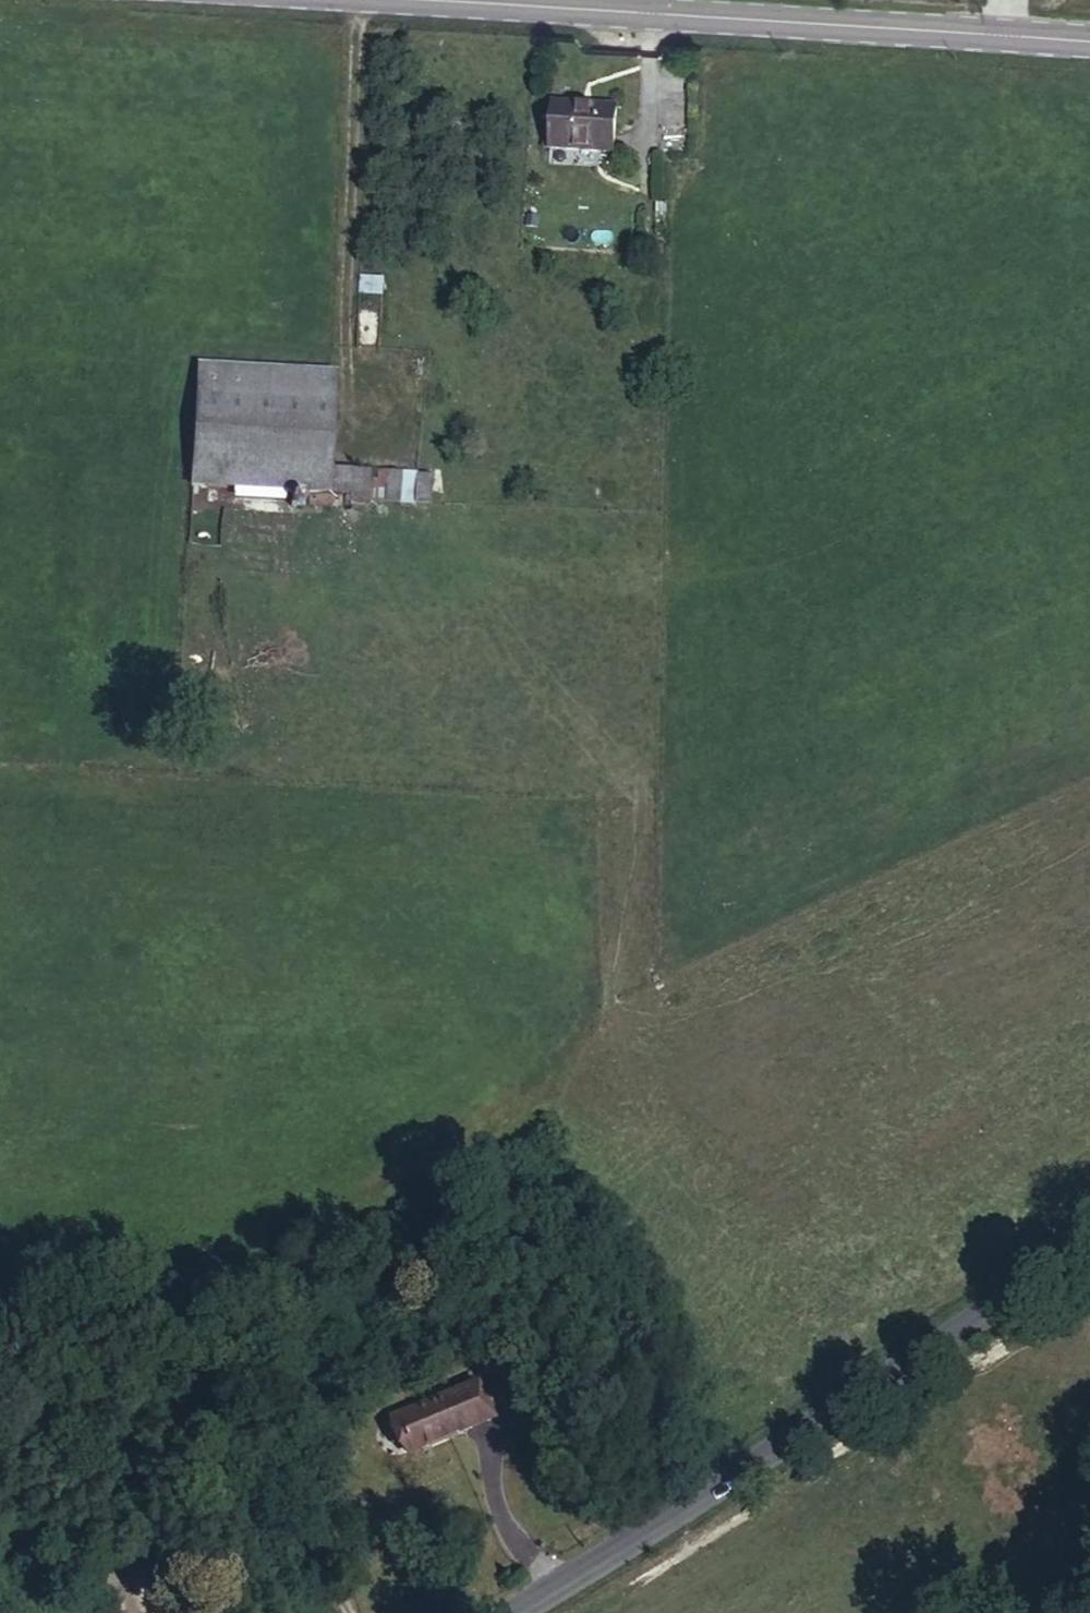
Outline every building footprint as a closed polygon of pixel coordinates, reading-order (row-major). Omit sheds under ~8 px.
[(622,104),(556,100),(550,143),(616,148),(622,104)] [(337,467),(344,373),(204,361),(196,492),(436,511),(438,476),(337,467)] [(418,1440),(506,1403),(489,1362),(399,1398),(418,1440)]
